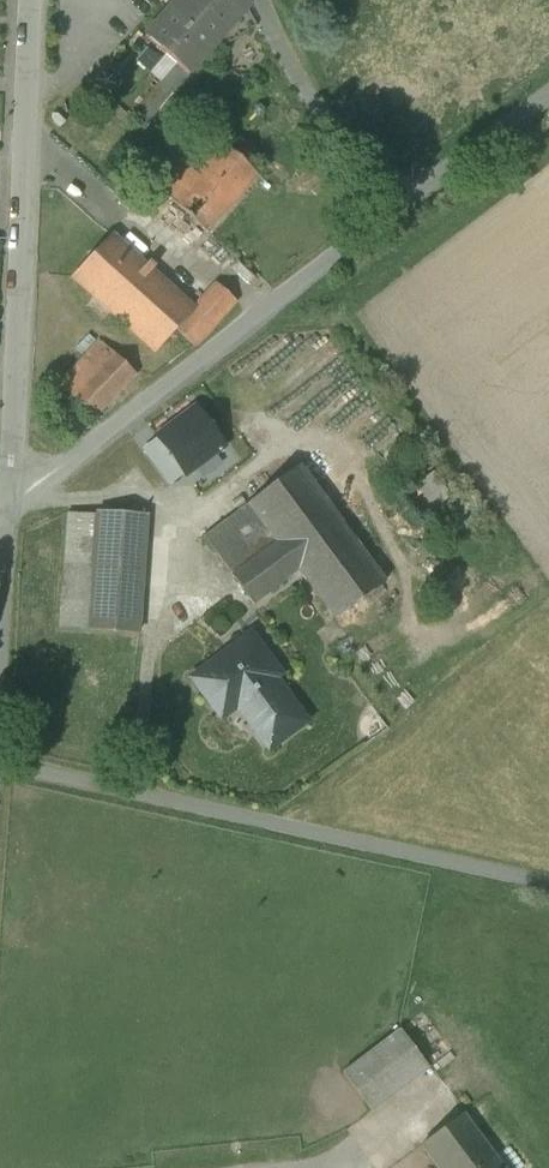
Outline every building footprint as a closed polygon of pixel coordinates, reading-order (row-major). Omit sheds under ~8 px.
[(144,38),(176,66),(131,118),(143,128),(249,7),(240,0),(178,0),(144,38)] [(205,129),(178,159),(195,175),(222,145),(223,145),(224,145),(205,129)] [(222,145),(195,175),(230,207),(257,177),(223,145),(222,145)] [(195,175),(178,159),(153,186),(206,234),(230,207),(195,175)] [(193,310),(112,236),(72,278),(155,353),(175,330),(193,310)] [(193,310),(175,330),(194,348),(236,303),(216,285),(193,310)] [(99,342),(58,386),(94,418),(135,375),(99,342)] [(223,447),(196,409),(157,438),(158,439),(184,475),(185,476),(223,447)] [(184,475),(158,439),(145,449),(171,485),(184,475)] [(385,583),(299,467),(204,538),(253,604),(298,571),(335,621),(385,583)] [(432,513),(456,496),(439,470),(414,487),(432,513)] [(146,516),(98,513),(98,516),(90,633),(137,636),(146,516)] [(98,516),(69,514),(60,631),(90,633),(98,516)] [(306,723),(266,669),(272,664),(250,636),(192,679),(217,713),(237,697),(274,747),(306,723)] [(400,1030),(343,1074),(372,1112),(429,1069),(400,1030)] [(464,1115),(422,1146),(438,1167),(504,1167),(464,1115)]
